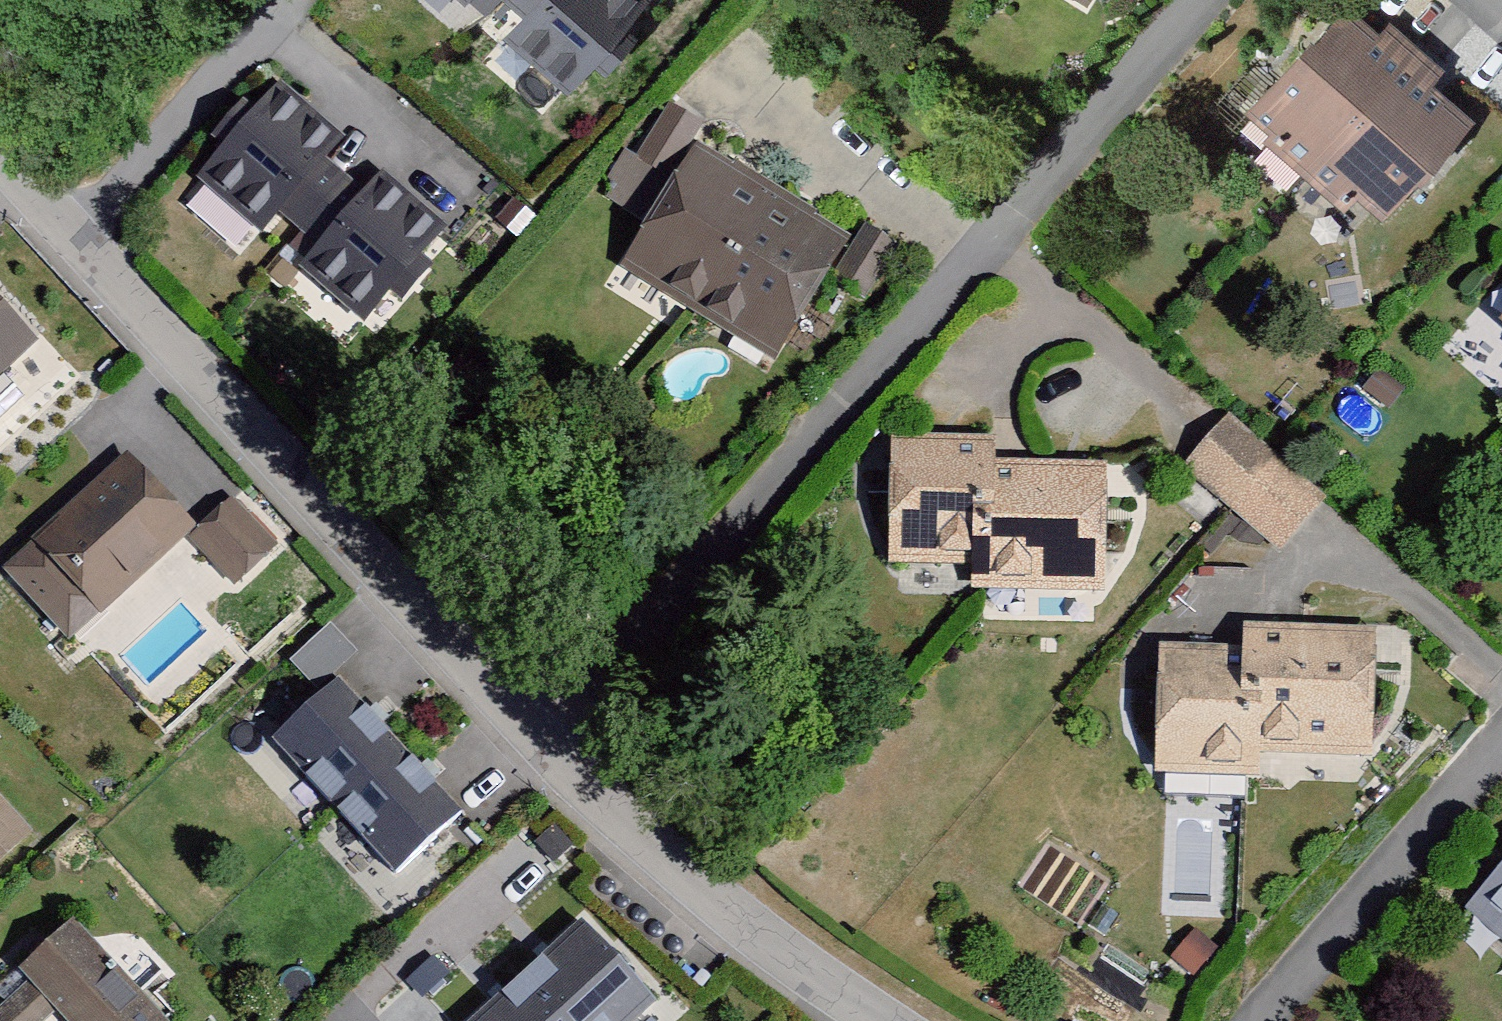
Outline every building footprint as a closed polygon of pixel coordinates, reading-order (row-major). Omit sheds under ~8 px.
[(516,0),(392,0),(462,61),(516,0)] [(656,0),(516,0),(462,61),(551,138),(663,5),(656,0)] [(1377,36),(1341,9),(1312,42),(1305,36),(1237,115),(1258,133),(1252,139),(1297,177),(1410,47),(1385,29),(1377,36)] [(1437,68),(1410,47),(1297,177),(1339,213),(1349,201),(1375,223),(1465,117),(1424,86),(1437,68)] [(243,303),(364,165),(269,76),(142,215),(243,303)] [(694,322),(770,196),(691,150),(615,276),(694,322)] [(461,253),(364,165),(243,303),(344,390),(461,253)] [(846,241),(770,196),(694,322),(772,365),(846,241)] [(29,349),(0,320),(0,375),(29,349)] [(1231,411),(1183,462),(1279,551),(1327,500),(1231,411)] [(992,465),(992,439),(885,437),(883,560),(965,562),(966,514),(991,515),(992,465)] [(190,533),(122,461),(0,574),(0,585),(66,648),(190,533)] [(1101,467),(992,465),(991,515),(966,514),(965,562),(964,595),(1099,597),(1101,467)] [(238,491),(191,534),(235,583),(283,539),(238,491)] [(316,684),(353,650),(331,625),(293,659),(316,684)] [(1369,636),(1238,631),(1234,699),(1256,718),(1255,758),(1364,761),(1369,636)] [(1216,680),(1216,652),(1150,648),(1147,779),(1253,782),(1255,758),(1256,718),(1234,699),(1216,680)] [(339,820),(410,757),(352,692),(281,755),(339,820)] [(410,757),(339,820),(399,888),(470,824),(410,757)] [(1458,916),(1501,953),(1501,869),(1458,916)] [(0,999),(0,1020),(8,1020),(32,998),(53,1020),(163,1020),(67,920),(9,975),(17,983),(0,999)] [(558,1020),(650,1020),(658,1014),(585,928),(523,980),(558,1020)] [(1210,955),(1189,936),(1166,962),(1187,981),(1210,955)] [(523,980),(474,1020),(558,1020),(523,980)]
